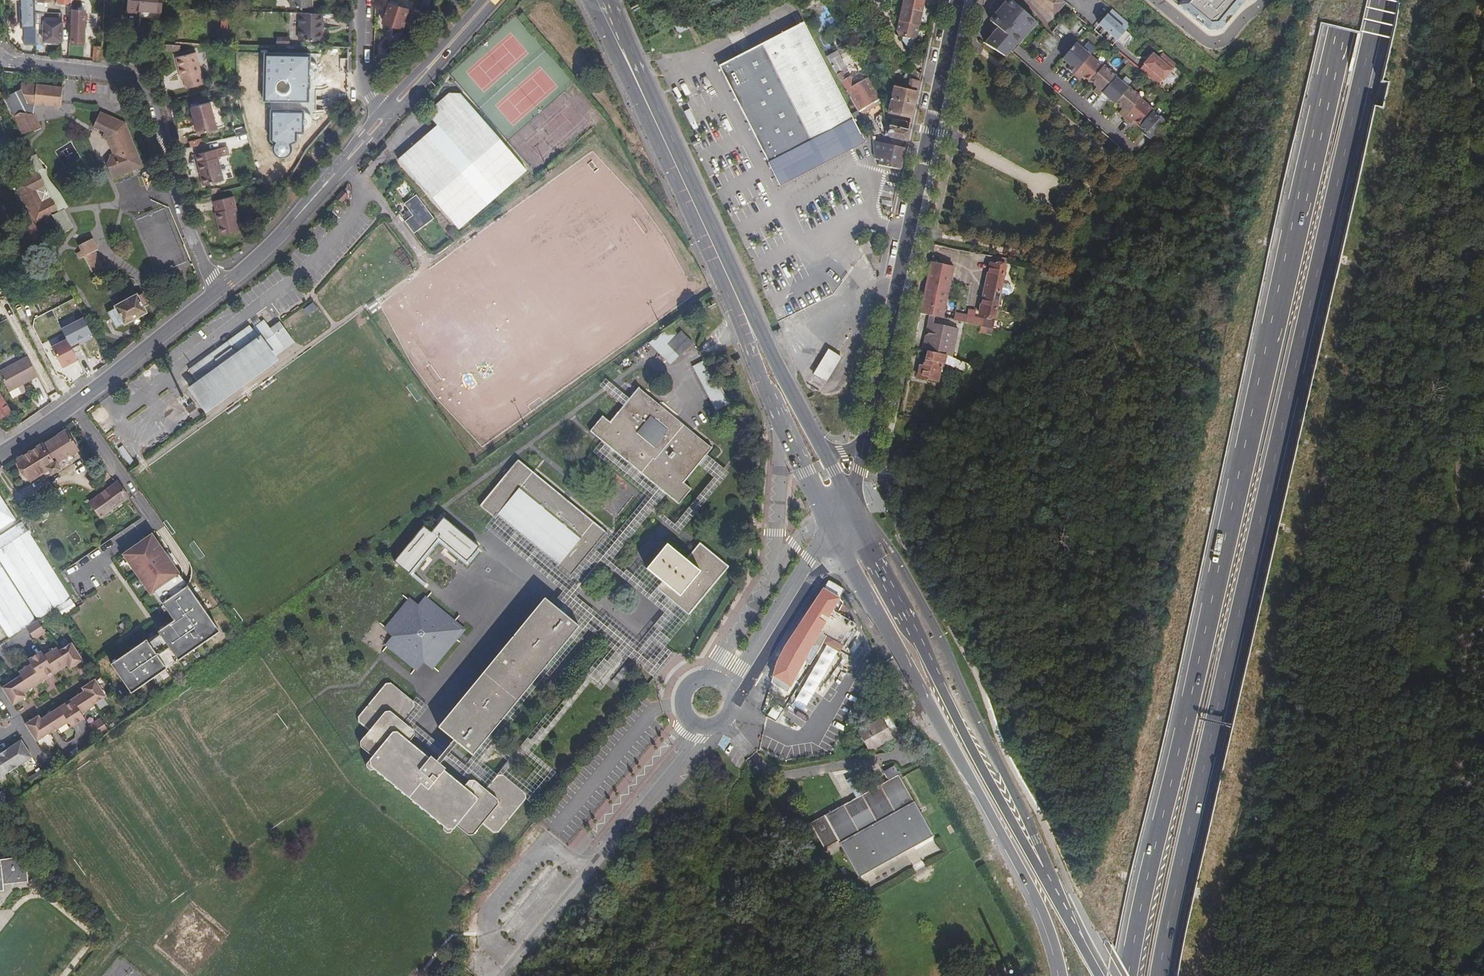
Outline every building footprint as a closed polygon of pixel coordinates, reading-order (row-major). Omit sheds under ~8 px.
[(18,7),(20,9),(21,27),(24,27),(24,45),(35,44),(34,15),(32,15),(32,0),(18,0),(18,7)] [(70,4),(70,14),(72,14),(71,43),(84,43),(85,14),(79,14),(79,0),(70,0),(70,4)] [(161,0),(127,0),(127,13),(135,14),(136,12),(159,13),(161,0)] [(312,0),(290,0),(290,8),(311,8),(312,0)] [(923,0),(902,0),(898,21),(918,25),(923,0)] [(1013,3),(1010,0),(1006,6),(1004,4),(994,15),(996,17),(991,22),(995,26),(998,28),(994,32),(991,35),(989,34),(984,44),(1003,57),(1009,50),(1007,48),(1010,45),(1013,41),(1014,43),(1019,37),(1021,39),(1021,38),(1023,39),(1031,29),(1030,28),(1031,28),(1029,26),(1033,20),(1026,14),(1020,8),(1013,3)] [(1062,0),(1032,0),(1052,17),(1065,2),(1062,0)] [(1179,2),(1176,6),(1206,32),(1219,32),(1247,0),(1176,0),(1179,2)] [(388,5),(383,24),(402,29),(407,10),(388,5)] [(1110,10),(1097,25),(1115,41),(1120,35),(1123,32),(1128,25),(1110,10)] [(850,34),(863,27),(855,12),(842,20),(850,34)] [(321,14),(299,13),(298,41),(320,42),(321,14)] [(1030,28),(1031,29),(1037,23),(1033,20),(1029,26),(1031,28),(1030,28)] [(677,35),(687,29),(683,21),(672,27),(677,35)] [(918,25),(898,21),(896,30),(899,34),(902,35),(915,39),(918,25)] [(61,42),(62,22),(43,22),(43,42),(61,42)] [(1066,40),(1071,29),(1058,23),(1053,34),(1066,40)] [(804,172),(817,165),(840,153),(836,147),(848,141),(851,147),(852,147),(864,141),(860,134),(858,135),(801,24),(718,65),(778,185),(793,177),(789,170),(801,165),(804,172)] [(992,30),(989,34),(991,35),(994,32),(998,28),(995,26),(992,30)] [(1123,32),(1120,35),(1127,41),(1130,37),(1123,32)] [(912,53),(915,39),(902,35),(901,39),(912,53)] [(1021,38),(1021,39),(1019,37),(1014,43),(1013,41),(1010,45),(1007,48),(1009,50),(1011,52),(1015,49),(1023,39),(1021,38)] [(274,38),(274,46),(287,47),(287,38),(274,38)] [(1074,44),(1061,58),(1065,62),(1070,66),(1068,68),(1067,69),(1079,80),(1081,79),(1082,77),(1084,79),(1089,83),(1090,82),(1096,88),(1092,93),(1105,102),(1108,99),(1114,105),(1115,104),(1119,107),(1122,110),(1120,111),(1117,114),(1130,124),(1132,123),(1133,122),(1139,127),(1139,128),(1140,129),(1145,134),(1143,136),(1150,142),(1166,123),(1159,117),(1157,119),(1150,113),(1151,111),(1145,105),(1146,105),(1127,88),(1126,89),(1114,78),(1114,77),(1102,66),(1101,67),(1088,56),(1089,55),(1081,48),(1080,49),(1074,44)] [(92,47),(91,62),(99,63),(99,47),(92,47)] [(311,54),(266,53),(264,100),(309,101),(310,79),(315,76),(316,71),(314,66),(310,63),(311,54)] [(193,54),(175,59),(181,80),(182,80),(185,90),(201,85),(193,54)] [(1139,70),(1158,87),(1171,71),(1170,71),(1175,65),(1162,54),(1157,60),(1152,55),(1139,70)] [(855,106),(858,112),(881,98),(869,76),(855,85),(850,76),(846,79),(842,72),(835,76),(855,106)] [(910,79),(908,89),(916,91),(919,81),(910,79)] [(19,90),(0,98),(21,139),(39,129),(32,115),(27,115),(27,105),(33,105),(58,108),(60,89),(19,85),(19,90)] [(916,91),(908,89),(894,86),(893,92),(892,98),(914,103),(916,91)] [(455,97),(450,101),(449,106),(435,119),(441,129),(403,164),(464,233),(531,175),(465,98),(455,97)] [(888,112),(911,118),(914,103),(892,98),(891,100),(888,112)] [(432,116),(435,119),(449,106),(450,101),(432,116)] [(189,108),(196,135),(215,130),(209,103),(189,108)] [(311,106),(277,106),(276,142),(275,146),(274,151),(277,156),(282,157),(287,156),(291,153),(291,142),(297,142),(297,133),(310,133),(311,106)] [(123,124),(98,113),(92,127),(102,132),(100,138),(106,140),(112,154),(109,155),(105,165),(111,178),(140,166),(123,124)] [(894,119),(893,126),(908,129),(910,122),(894,119)] [(890,125),(888,134),(889,137),(906,140),(908,129),(893,126),(890,125)] [(872,139),(868,130),(860,134),(864,141),(865,143),(872,139)] [(817,165),(818,167),(853,149),(852,147),(851,147),(848,141),(836,147),(840,153),(817,165)] [(900,168),(905,148),(882,143),(879,159),(878,163),(900,168)] [(216,157),(213,158),(211,151),(194,155),(196,162),(195,163),(201,186),(221,181),(216,157)] [(68,223),(61,208),(57,209),(50,194),(40,199),(39,201),(38,202),(35,201),(30,189),(32,186),(34,187),(45,183),(39,169),(44,166),(33,153),(26,156),(28,172),(10,180),(27,214),(31,222),(50,214),(55,225),(56,227),(58,228),(59,230),(61,230),(63,230),(66,228),(67,227),(67,226),(68,224),(68,223)] [(793,177),(778,185),(780,187),(818,167),(817,165),(804,172),(801,165),(789,170),(793,177)] [(57,209),(61,208),(66,206),(60,193),(48,176),(47,167),(44,166),(39,169),(45,183),(34,187),(32,186),(30,189),(35,201),(38,202),(39,201),(40,199),(50,194),(57,209)] [(348,193),(340,201),(345,205),(352,198),(348,193)] [(410,217),(403,222),(411,234),(432,221),(415,195),(402,204),(410,217)] [(238,197),(215,200),(220,236),(243,233),(238,197)] [(27,214),(16,219),(30,246),(41,240),(31,222),(27,214)] [(88,239),(75,245),(77,250),(72,252),(75,259),(79,257),(85,272),(97,267),(90,251),(93,250),(88,239)] [(860,247),(864,255),(873,251),(869,242),(860,247)] [(991,256),(990,263),(1006,267),(1008,259),(991,256)] [(953,267),(931,262),(920,313),(930,315),(935,316),(942,318),(953,267)] [(1000,293),(1002,284),(1006,267),(990,263),(978,314),(994,318),(1000,293)] [(1058,270),(1043,267),(1041,275),(1057,278),(1058,270)] [(1010,285),(1002,284),(1000,293),(1008,295),(1011,292),(1012,289),(1010,285)] [(38,296),(40,300),(60,290),(58,285),(38,296)] [(54,328),(55,330),(62,344),(83,334),(88,331),(82,320),(75,305),(70,308),(60,290),(40,300),(46,312),(51,310),(59,325),(54,328)] [(140,297),(137,298),(136,297),(114,309),(114,310),(107,314),(115,330),(123,326),(123,327),(146,315),(141,306),(144,304),(140,297)] [(54,328),(59,325),(51,310),(46,312),(40,315),(48,331),(54,328)] [(947,311),(945,318),(982,326),(992,328),(993,322),(973,317),(975,311),(967,310),(966,316),(947,311)] [(194,390),(207,409),(278,360),(275,356),(285,349),(273,331),(268,324),(257,332),(254,328),(192,372),(201,385),(194,390)] [(284,324),(273,331),(285,349),(275,356),(278,360),(299,345),(284,324)] [(957,331),(933,325),(928,324),(927,329),(932,330),(931,336),(926,335),(923,350),(928,351),(946,355),(947,355),(952,357),(957,331)] [(679,330),(666,343),(676,355),(689,343),(679,330)] [(62,344),(65,351),(86,340),(83,334),(62,344)] [(841,359),(828,351),(813,376),(826,384),(841,359)] [(941,363),(945,364),(946,355),(928,351),(927,358),(926,358),(923,370),(919,369),(917,377),(937,382),(941,363)] [(971,374),(974,366),(952,357),(947,355),(946,355),(945,364),(971,374)] [(704,359),(691,367),(713,411),(727,404),(704,359)] [(37,379),(27,360),(0,374),(0,376),(10,394),(37,379)] [(609,389),(628,403),(634,395),(616,382),(609,389)] [(634,395),(628,403),(613,420),(605,413),(593,427),(682,503),(695,488),(688,481),(715,448),(643,385),(634,395)] [(19,389),(10,394),(14,400),(23,395),(19,389)] [(9,414),(0,398),(0,419),(9,414)] [(69,433),(23,461),(36,481),(48,474),(52,479),(64,471),(60,465),(82,451),(69,433)] [(594,448),(649,497),(656,489),(601,440),(594,448)] [(608,534),(518,460),(481,504),(495,517),(501,511),(560,560),(556,567),(571,579),(608,534)] [(122,484),(93,503),(105,519),(133,500),(122,484)] [(20,521),(0,489),(0,534),(20,521)] [(479,546),(444,518),(432,533),(423,525),(393,562),(409,574),(438,537),(468,560),(479,546)] [(115,663),(135,692),(223,631),(156,535),(127,554),(128,556),(132,561),(144,579),(148,584),(155,594),(159,592),(167,603),(179,620),(175,622),(162,631),(165,634),(153,642),(151,639),(140,646),(135,649),(121,659),(117,662),(115,663)] [(688,560),(668,545),(648,571),(665,586),(660,591),(691,616),(731,566),(702,543),(688,560)] [(42,619),(0,554),(0,615),(14,637),(32,626),(42,619)] [(838,590),(828,583),(821,592),(835,601),(841,595),(838,590)] [(159,592),(156,594),(164,605),(167,603),(159,592)] [(835,601),(821,592),(779,654),(777,661),(782,663),(784,660),(799,668),(809,650),(815,653),(819,646),(819,643),(824,635),(841,608),(836,602),(835,601)] [(418,607),(409,600),(386,628),(395,636),(387,645),(415,669),(424,660),(431,667),(456,638),(447,631),(454,622),(427,597),(418,607)] [(467,756),(576,625),(542,597),(434,728),(467,756)] [(841,608),(824,635),(841,645),(852,626),(839,617),(843,612),(841,608)] [(42,619),(32,626),(40,638),(50,630),(43,618),(42,619)] [(162,631),(151,639),(153,642),(165,634),(162,631)] [(57,667),(59,672),(72,663),(74,667),(87,659),(77,642),(64,650),(61,646),(49,653),(46,649),(34,658),(36,662),(24,670),(26,674),(6,686),(17,703),(28,696),(29,691),(48,679),(44,675),(57,667)] [(813,695),(837,651),(824,644),(800,688),(813,695)] [(44,675),(48,679),(59,672),(57,667),(44,675)] [(88,690),(75,698),(78,703),(67,709),(65,705),(45,717),(43,714),(30,722),(40,738),(58,727),(60,729),(73,721),(75,725),(88,717),(86,713),(98,705),(98,702),(109,695),(99,679),(86,687),(88,690)] [(403,721),(407,716),(413,708),(413,700),(392,682),(385,683),(378,691),(358,715),(358,721),(368,731),(360,740),(361,748),(371,757),(364,765),(412,805),(451,836),(458,829),(469,838),(475,838),(483,827),(494,835),(499,835),(520,811),(527,802),(528,796),(506,777),(500,777),(491,786),(486,791),(476,782),(471,782),(464,789),(446,773),(447,770),(441,765),(439,767),(436,765),(437,762),(432,758),(429,759),(409,742),(414,736),(413,730),(403,721)] [(784,719),(801,730),(818,705),(796,690),(776,720),(781,723),(784,719)] [(78,703),(75,698),(65,705),(67,709),(78,703)] [(776,720),(781,706),(772,703),(767,716),(776,720)] [(883,716),(856,732),(865,749),(885,738),(883,733),(890,729),(883,716)] [(93,724),(101,736),(112,729),(104,717),(93,724)] [(36,754),(25,739),(0,754),(0,777),(36,754)] [(860,876),(933,834),(893,766),(883,772),(888,781),(813,824),(826,847),(838,840),(860,876)] [(32,774),(37,782),(47,775),(42,768),(32,774)] [(5,788),(1,791),(8,802),(12,799),(5,788)] [(1,791),(0,791),(0,808),(8,802),(1,791)] [(3,897),(3,891),(9,891),(10,885),(34,883),(33,870),(20,860),(0,861),(0,898),(3,897)]
